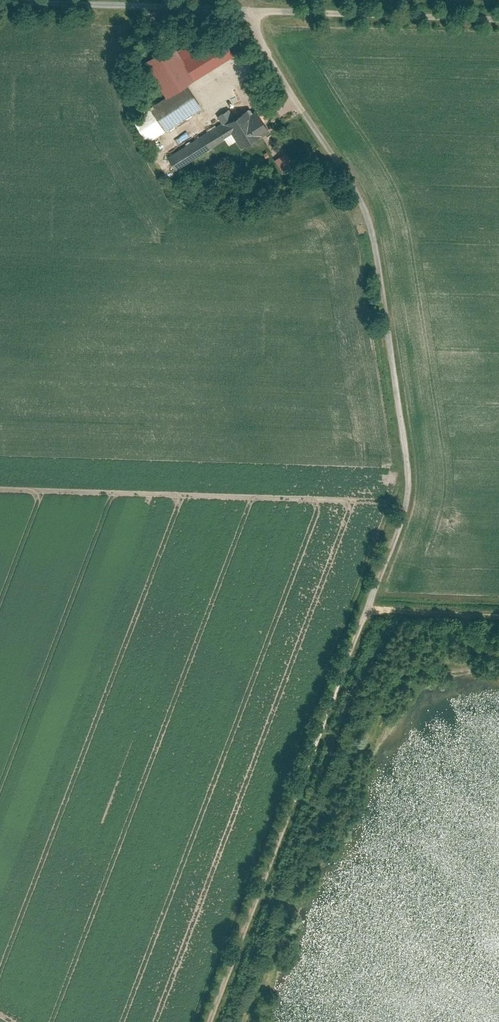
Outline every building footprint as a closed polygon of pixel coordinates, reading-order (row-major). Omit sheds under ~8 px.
[(173,44),(197,80),(234,56),(222,37),(215,42),(209,33),(187,47),(182,38),(173,44)] [(142,63),(165,99),(187,86),(197,80),(173,44),(142,63)] [(133,120),(148,143),(202,109),(187,86),(165,99),(133,120)] [(214,122),(161,156),(170,171),(226,136),(235,150),(265,132),(247,103),(230,114),(224,106),(210,115),(214,122)] [(279,157),(285,169),(295,164),(289,152),(279,157)]
